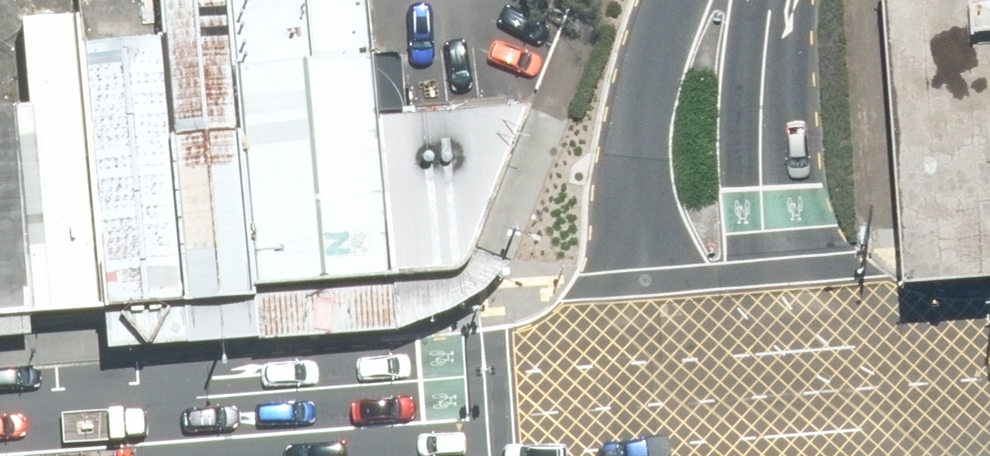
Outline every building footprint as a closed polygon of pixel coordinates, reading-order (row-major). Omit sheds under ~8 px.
[(179,299),(250,293),(226,0),(155,0),(159,43),(179,299)] [(250,293),(400,281),(387,120),(377,0),(226,0),(250,293)] [(902,273),(989,267),(989,0),(881,0),(902,273)] [(17,107),(33,310),(101,305),(81,50),(78,18),(10,24),(17,107)] [(81,50),(101,305),(179,299),(159,43),(81,50)] [(33,310),(17,107),(0,109),(0,313),(33,310)] [(387,120),(400,281),(470,278),(535,108),(387,120)]
